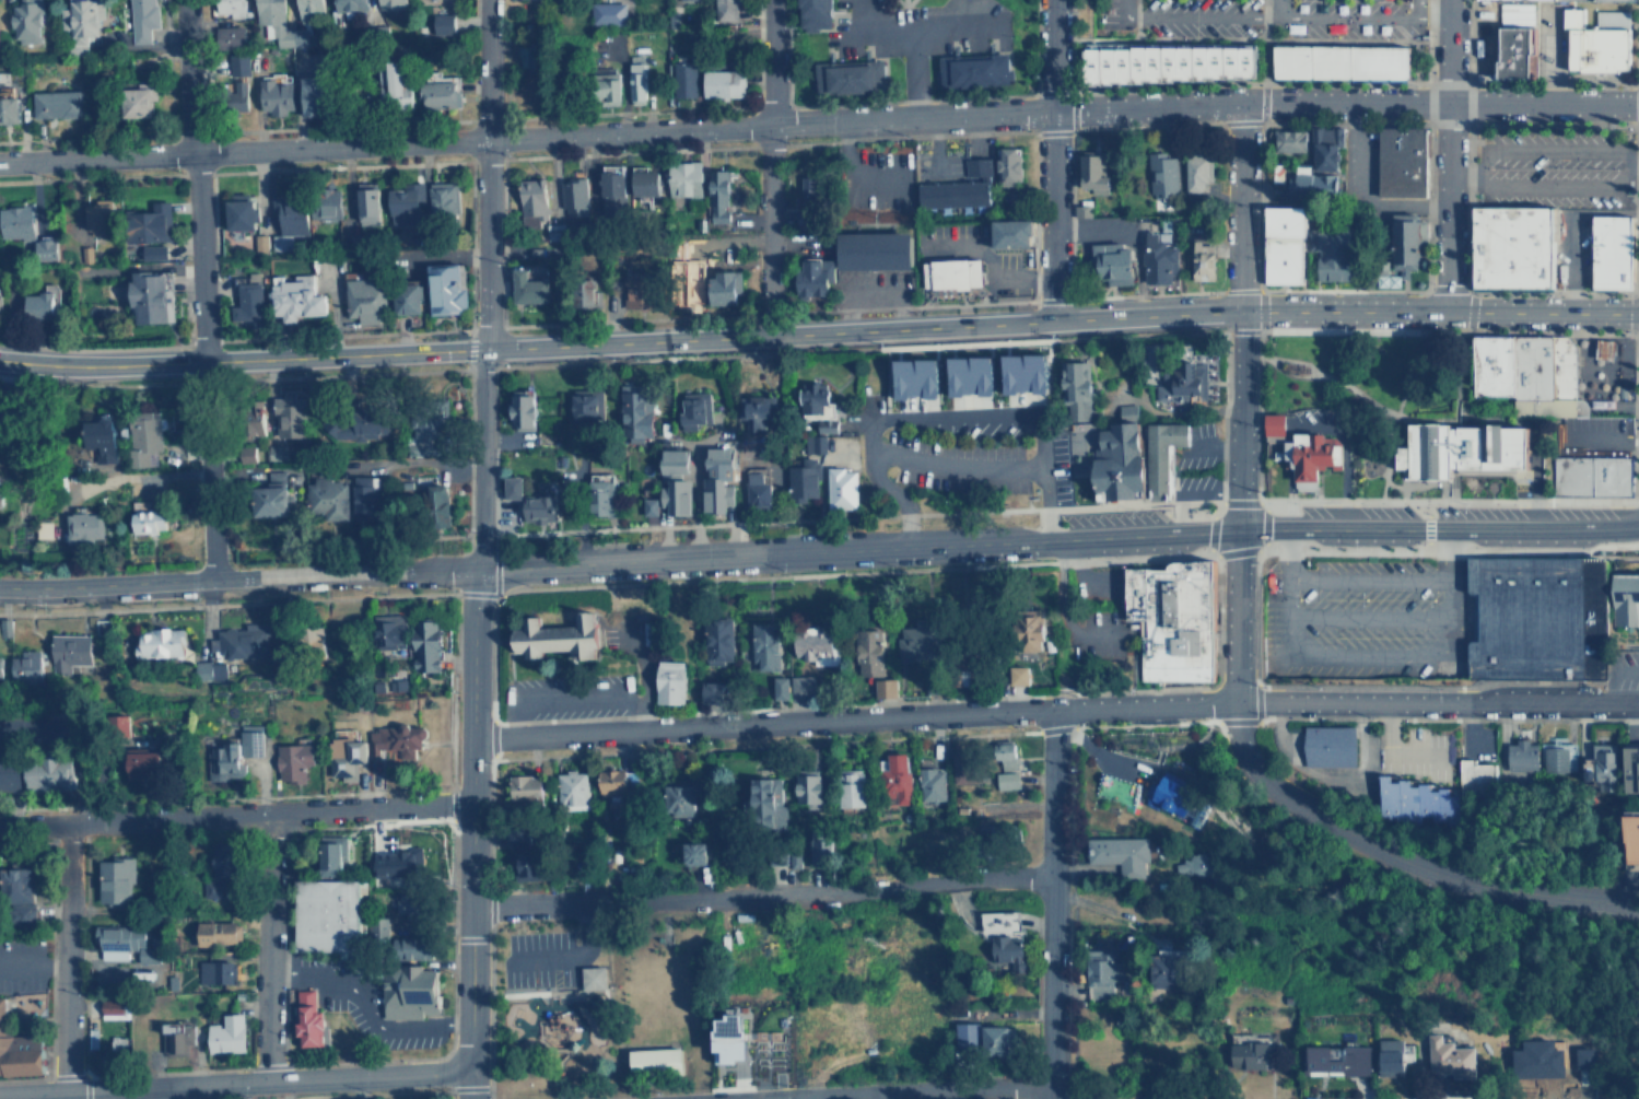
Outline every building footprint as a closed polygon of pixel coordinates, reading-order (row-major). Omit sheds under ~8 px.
[(43,43),(41,0),(21,0),(22,5),(13,5),(14,44),(43,43)] [(70,8),(60,8),(60,30),(70,30),(70,49),(82,49),(82,45),(86,45),(86,36),(98,36),(98,17),(104,17),(104,0),(70,0),(70,8)] [(130,43),(150,43),(150,27),(156,27),(156,0),(129,0),(130,43)] [(218,13),(230,13),(230,17),(245,17),(244,0),(218,0),(218,13)] [(265,24),(266,37),(276,36),(276,47),(308,46),(307,27),(284,27),(284,0),(255,0),(256,24),(265,24)] [(297,22),(312,22),(311,11),(325,11),(324,0),(297,0),(297,22)] [(366,0),(335,0),(335,11),(366,10),(366,0)] [(378,13),(405,12),(405,0),(378,0),(378,13)] [(740,21),(739,0),(713,0),(714,22),(740,21)] [(797,25),(797,0),(826,0),(827,25),(797,25)] [(625,2),(592,2),(590,24),(625,24),(625,2)] [(1627,26),(1627,71),(1616,71),(1616,73),(1604,73),(1577,73),(1577,71),(1567,71),(1567,26),(1560,26),(1560,5),(1581,5),(1581,26),(1595,26),(1627,26)] [(1595,26),(1595,9),(1627,9),(1627,26),(1595,26)] [(434,34),(454,34),(454,13),(433,14),(434,34)] [(1499,24),(1529,25),(1529,77),(1495,77),(1495,57),(1498,57),(1499,24)] [(246,26),(216,27),(218,49),(246,49),(246,26)] [(1088,47),(1256,46),(1256,81),(1088,82),(1088,47)] [(1276,46),(1410,46),(1410,78),(1276,79),(1276,46)] [(937,55),(995,52),(996,82),(938,85),(937,55)] [(230,75),(249,75),(249,55),(230,55),(230,75)] [(645,55),(629,56),(631,101),(646,101),(645,55)] [(698,59),(677,58),(676,97),(696,97),(698,59)] [(390,106),(414,106),(413,87),(406,87),(405,62),(389,62),(390,106)] [(869,62),(871,89),(819,93),(817,67),(869,62)] [(706,96),(746,97),(746,71),(706,70),(706,96)] [(622,101),(621,72),(596,73),(596,89),(605,89),(605,102),(622,101)] [(261,110),(270,110),(270,114),(294,114),(293,82),(274,83),(274,77),(261,77),(261,110)] [(329,116),(328,77),(303,78),(304,117),(329,116)] [(248,81),(234,81),(235,109),(249,109),(248,81)] [(459,107),(459,81),(422,82),(422,107),(459,107)] [(153,117),(153,98),(157,98),(156,87),(122,89),(124,118),(153,117)] [(34,118),(82,117),(82,91),(33,92),(34,118)] [(21,124),(20,97),(0,98),(0,124),(21,124)] [(1310,129),(1310,167),(1339,167),(1339,129),(1310,129)] [(1375,196),(1377,129),(1426,129),(1426,196),(1375,196)] [(1267,153),(1267,130),(1306,130),(1306,153),(1267,153)] [(994,184),(1018,184),(1018,149),(994,149),(994,184)] [(1183,152),(1183,192),(1210,192),(1210,152),(1183,152)] [(1078,196),(1105,196),(1105,153),(1078,153),(1078,196)] [(964,157),(965,174),(988,173),(987,155),(964,157)] [(1149,157),(1149,196),(1174,196),(1174,157),(1149,157)] [(666,196),(699,196),(699,162),(666,162),(666,196)] [(629,196),(655,196),(655,171),(629,171),(629,196)] [(706,171),(706,209),(726,209),(726,171),(706,171)] [(621,172),(598,172),(598,217),(621,217),(621,172)] [(1276,198),(1276,172),(1336,172),(1336,198),(1276,198)] [(799,204),(828,204),(828,175),(799,175),(799,204)] [(542,218),(541,179),(516,180),(517,219),(542,218)] [(559,218),(584,218),(584,179),(559,179),(559,218)] [(915,183),(985,179),(986,203),(916,207),(915,183)] [(376,222),(376,184),(354,184),(354,222),(376,222)] [(387,225),(418,224),(417,184),(386,184),(387,225)] [(428,184),(428,222),(457,222),(457,184),(428,184)] [(337,188),(315,188),(315,219),(337,219),(337,188)] [(250,231),(250,196),(223,196),(223,231),(250,231)] [(273,199),(273,235),(303,235),(303,199),(273,199)] [(109,235),(109,200),(82,200),(82,235),(109,235)] [(149,209),(120,210),(121,238),(169,237),(168,200),(148,201),(149,209)] [(31,239),(31,204),(0,204),(0,239),(31,239)] [(1075,206),(1075,217),(1092,217),(1092,204),(1075,206)] [(1473,206),(1473,288),(1552,288),(1552,206),(1473,206)] [(1262,210),(1304,211),(1303,285),(1261,284),(1262,210)] [(1390,214),(1408,214),(1408,229),(1417,229),(1417,245),(1417,272),(1398,272),(1390,272),(1390,214)] [(1408,214),(1426,214),(1426,245),(1417,245),(1417,229),(1408,229),(1408,214)] [(1590,214),(1590,288),(1630,289),(1631,289),(1631,215),(1590,214)] [(990,219),(990,245),(1032,244),(1031,218),(990,219)] [(908,269),(908,231),(835,231),(834,269),(908,269)] [(1143,233),(1143,282),(1176,282),(1176,245),(1163,245),(1163,239),(1156,239),(1156,233),(1143,233)] [(266,234),(254,234),(254,252),(266,252),(266,234)] [(1315,283),(1315,234),(1353,234),(1353,283),(1315,283)] [(58,260),(57,238),(35,239),(36,260),(58,260)] [(1191,239),(1191,279),(1213,279),(1213,244),(1199,244),(1199,239),(1191,239)] [(1087,244),(1120,243),(1120,247),(1129,247),(1132,285),(1089,288),(1087,244)] [(166,245),(142,246),(142,259),(166,259),(166,245)] [(1370,270),(1370,253),(1384,253),(1384,270),(1370,270)] [(920,261),(922,290),(979,285),(977,257),(920,261)] [(795,295),(824,295),(824,260),(795,260),(795,295)] [(703,262),(680,261),(680,262),(672,261),(671,274),(702,276),(703,262)] [(424,313),(463,313),(463,264),(424,264),(424,313)] [(524,269),(510,269),(511,302),(545,302),(545,279),(524,279),(524,269)] [(592,308),(592,269),(567,269),(567,308),(592,308)] [(171,323),(169,272),(128,272),(129,324),(171,323)] [(704,304),(741,304),(741,272),(704,272),(704,304)] [(621,309),(652,309),(652,273),(621,273),(621,309)] [(227,321),(259,320),(258,277),(235,278),(235,306),(227,306),(227,321)] [(268,320),(325,319),(325,293),(311,293),(311,277),(267,278),(268,320)] [(383,278),(342,279),(343,325),(384,324),(383,278)] [(390,314),(418,314),(418,279),(390,279),(390,314)] [(56,316),(56,283),(37,283),(37,291),(22,291),(22,316),(56,316)] [(1470,335),(1490,335),(1511,335),(1510,397),(1470,397),(1470,335)] [(1511,335),(1550,335),(1549,398),(1510,397),(1511,335)] [(1550,335),(1565,336),(1573,347),(1573,371),(1573,398),(1549,398),(1550,335)] [(1595,339),(1614,340),(1613,360),(1594,359),(1595,339)] [(1012,349),(1012,387),(1058,387),(1058,349),(1012,349)] [(959,352),(959,391),(1006,390),(1006,352),(959,352)] [(904,354),(904,393),(951,393),(951,353),(904,354)] [(1063,361),(1065,423),(1090,422),(1088,360),(1063,361)] [(1152,400),(1190,398),(1190,393),(1197,393),(1196,379),(1185,379),(1185,370),(1160,371),(1161,384),(1152,384),(1152,400)] [(622,384),(621,413),(628,414),(625,443),(644,443),(644,437),(652,439),(655,386),(622,384)] [(801,416),(831,416),(830,384),(801,384),(801,416)] [(1613,388),(1623,388),(1623,400),(1613,400),(1613,388)] [(604,419),(604,390),(574,389),(574,418),(604,419)] [(537,428),(536,396),(526,396),(526,390),(513,390),(513,429),(537,428)] [(681,430),(696,430),(696,424),(712,423),(711,393),(684,393),(684,413),(681,413),(681,430)] [(276,437),(306,437),(306,396),(276,396),(276,437)] [(774,431),(775,397),(740,396),(739,420),(746,420),(745,431),(774,431)] [(1510,397),(1549,398),(1573,398),(1577,398),(1580,399),(1582,401),(1584,405),(1584,418),(1553,418),(1510,418),(1510,397)] [(1092,503),(1103,502),(1171,499),(1169,449),(1185,448),(1184,422),(1140,424),(1140,406),(1114,407),(1114,420),(1107,420),(1108,426),(1093,428),(1094,434),(1088,435),(1092,503)] [(413,410),(411,454),(441,455),(443,412),(413,410)] [(1263,410),(1283,410),(1283,433),(1263,433),(1263,410)] [(160,412),(128,413),(130,467),(156,466),(156,452),(162,452),(160,412)] [(250,417),(250,435),(265,434),(265,417),(250,417)] [(818,419),(818,433),(839,434),(839,420),(818,419)] [(95,463),(116,463),(115,420),(85,421),(86,449),(95,449),(95,463)] [(1407,420),(1449,421),(1449,424),(1468,424),(1480,424),(1480,421),(1494,421),(1494,424),(1527,424),(1527,469),(1453,469),(1453,478),(1450,478),(1406,478),(1406,467),(1393,467),(1393,446),(1407,446),(1407,420)] [(1291,432),(1319,432),(1319,445),(1334,445),(1335,464),(1322,465),(1316,465),(1316,480),(1313,480),(1290,480),(1290,470),(1283,470),(1281,440),(1291,439),(1291,432)] [(827,436),(805,435),(805,454),(826,454),(827,436)] [(239,446),(239,463),(256,463),(255,445),(239,446)] [(705,513),(728,514),(728,506),(735,506),(736,483),(735,483),(736,448),(709,447),(707,476),(706,476),(705,513)] [(691,514),(691,451),(664,451),(663,477),(671,477),(671,487),(662,487),(662,514),(691,514)] [(1557,457),(1629,458),(1629,493),(1557,493),(1557,457)] [(789,467),(789,502),(805,502),(805,496),(820,498),(820,459),(804,458),(804,467),(789,467)] [(828,508),(857,508),(858,472),(848,471),(848,468),(829,467),(828,508)] [(268,488),(261,488),(261,517),(289,516),(288,471),(268,471),(268,488)] [(771,484),(763,484),(764,472),(748,472),(748,507),(771,508),(771,484)] [(614,473),(590,475),(592,515),(616,515),(614,473)] [(347,521),(347,477),(315,477),(315,483),(307,483),(307,512),(324,513),(324,519),(347,521)] [(355,518),(381,518),(379,477),(354,477),(355,518)] [(524,478),(506,477),(505,499),(523,499),(524,478)] [(410,481),(394,481),(395,494),(411,493),(410,481)] [(448,486),(426,486),(428,527),(449,526),(448,486)] [(551,498),(526,496),(525,521),(551,522),(551,498)] [(658,498),(644,498),(644,515),(658,515),(658,498)] [(133,535),(159,534),(159,529),(167,529),(166,511),(133,511),(133,535)] [(67,540),(104,540),(103,513),(67,514),(67,540)] [(1467,557),(1601,557),(1601,677),(1467,677),(1467,557)] [(1211,679),(1138,679),(1138,629),(1125,629),(1125,568),(1166,568),(1166,565),(1167,563),(1168,561),(1169,560),(1172,560),(1173,560),(1211,560),(1211,679)] [(1608,571),(1638,571),(1638,626),(1612,626),(1612,605),(1608,605),(1608,571)] [(592,609),(572,610),(573,624),(537,627),(536,615),(517,616),(518,628),(508,628),(510,655),(564,653),(565,658),(594,657),(592,609)] [(1042,650),(1042,609),(1010,610),(1011,651),(1042,650)] [(373,647),(407,646),(406,613),(373,615),(373,647)] [(701,660),(730,660),(730,618),(701,618),(701,660)] [(441,621),(414,621),(414,673),(441,673),(441,621)] [(266,622),(245,622),(245,629),(218,630),(218,639),(209,639),(210,656),(267,655),(266,622)] [(777,623),(750,622),(748,669),(775,670),(777,623)] [(895,660),(943,659),(941,623),(894,623),(895,660)] [(184,629),(140,630),(140,645),(133,645),(134,656),(185,656),(184,629)] [(880,630),(853,630),(853,677),(880,677),(880,630)] [(832,632),(792,632),(792,660),(832,660),(832,632)] [(91,665),(92,635),(51,634),(51,673),(69,674),(70,664),(91,665)] [(40,651),(21,652),(22,656),(12,657),(13,682),(42,681),(40,651)] [(682,659),(653,659),(653,704),(682,704),(682,659)] [(224,662),(194,663),(195,680),(224,679),(224,662)] [(1030,685),(1030,666),(1010,667),(1011,685),(1030,685)] [(791,676),(791,700),(813,700),(813,676),(791,676)] [(789,700),(789,677),(774,677),(774,700),(789,700)] [(875,680),(875,698),(898,698),(897,679),(875,680)] [(700,703),(723,703),(723,681),(700,681),(700,703)] [(262,725),(238,725),(239,738),(227,738),(227,748),(209,748),(209,780),(245,779),(245,757),(262,756),(262,725)] [(1304,765),(1358,768),(1359,727),(1306,726),(1304,765)] [(352,764),(362,764),(362,738),(352,738),(351,728),(327,729),(329,776),(352,775),(352,764)] [(365,737),(368,760),(424,752),(421,729),(365,737)] [(309,782),(309,739),(274,739),(274,782),(309,782)] [(995,741),(995,770),(1018,770),(1018,741),(995,741)] [(1507,770),(1537,770),(1538,743),(1508,741),(1507,770)] [(1595,780),(1595,793),(1614,793),(1615,744),(1592,744),(1591,760),(1581,760),(1580,780),(1595,780)] [(21,761),(1,761),(2,745),(0,745),(0,791),(21,792),(21,761)] [(1544,772),(1568,772),(1569,746),(1544,745),(1544,772)] [(1624,792),(1638,792),(1638,747),(1624,747),(1624,792)] [(131,774),(168,774),(168,749),(131,750),(131,774)] [(952,783),(977,782),(976,752),(951,753),(952,783)] [(910,755),(888,753),(888,769),(880,769),(879,792),(894,793),(894,804),(910,804),(910,755)] [(75,759),(26,758),(26,791),(74,791),(75,759)] [(1472,763),(1472,758),(1457,759),(1459,788),(1491,787),(1491,763),(1472,763)] [(864,769),(841,769),(842,808),(865,807),(864,769)] [(917,769),(917,802),(944,800),(944,769),(917,769)] [(625,770),(598,770),(599,794),(627,794),(625,770)] [(1185,817),(1186,812),(1203,820),(1207,808),(1183,797),(1191,782),(1164,770),(1151,802),(1185,817)] [(586,808),(585,771),(557,772),(558,803),(567,803),(567,809),(586,808)] [(627,786),(635,787),(636,772),(628,771),(627,786)] [(997,788),(1019,788),(1019,772),(996,772),(997,788)] [(795,803),(821,804),(822,775),(796,774),(795,803)] [(541,775),(510,776),(511,799),(542,798),(541,775)] [(1459,821),(1459,794),(1449,794),(1449,788),(1430,788),(1430,784),(1410,783),(1410,780),(1391,780),(1391,775),(1380,775),(1379,821),(1459,821)] [(782,805),(782,779),(753,779),(752,827),(784,828),(785,805),(782,805)] [(694,816),(695,783),(664,782),(664,816),(694,816)] [(1627,811),(1626,861),(1638,861),(1638,812),(1627,811)] [(317,876),(340,876),(340,838),(317,838),(317,876)] [(1145,839),(1085,838),(1085,864),(1116,864),(1116,877),(1145,877),(1145,839)] [(789,865),(830,867),(831,840),(807,839),(807,850),(791,849),(789,865)] [(707,841),(684,842),(686,864),(709,864),(707,841)] [(203,898),(236,897),(235,851),(213,851),(214,872),(203,872),(203,898)] [(417,876),(417,851),(371,851),(371,876),(417,876)] [(519,874),(547,873),(546,852),(519,852),(519,874)] [(1207,854),(1184,853),(1183,863),(1176,863),(1175,874),(1207,875),(1207,854)] [(99,901),(133,902),(134,857),(101,857),(99,901)] [(36,867),(1,867),(1,893),(10,893),(10,920),(35,920),(36,867)] [(355,950),(355,880),(292,880),(292,950),(355,950)] [(419,891),(396,892),(397,914),(420,913),(419,891)] [(200,921),(238,921),(238,925),(242,925),(242,944),(200,944),(200,921)] [(102,959),(129,959),(129,949),(139,949),(139,961),(161,962),(161,948),(147,948),(147,925),(96,925),(96,938),(102,938),(102,959)] [(1020,936),(985,937),(986,970),(1021,968),(1020,936)] [(1183,949),(1167,949),(1167,943),(1150,943),(1149,972),(1152,972),(1151,987),(1162,989),(1162,984),(1183,985),(1183,949)] [(1121,981),(1121,958),(1111,958),(1111,950),(1084,950),(1084,998),(1111,998),(1111,981),(1121,981)] [(199,960),(234,960),(234,983),(199,983),(199,960)] [(435,966),(379,966),(379,1017),(435,1017),(435,966)] [(577,967),(601,966),(602,987),(578,990),(577,967)] [(293,1048),(317,1047),(316,989),(292,989),(293,1048)] [(0,997),(0,1073),(3,1073),(4,1075),(48,1073),(46,1032),(14,1033),(7,1030),(4,997),(0,997)] [(129,1018),(129,999),(102,998),(102,1017),(129,1018)] [(748,1061),(748,1012),(729,1013),(729,1017),(717,1017),(717,1051),(723,1051),(723,1061),(748,1061)] [(208,1024),(210,1053),(247,1051),(246,1013),(224,1014),(224,1026),(221,1027),(221,1022),(208,1024)] [(164,1065),(194,1066),(195,1026),(182,1026),(182,1021),(164,1021),(164,1065)] [(975,1022),(956,1021),(955,1043),(975,1043),(975,1022)] [(1004,1053),(1004,1027),(980,1027),(980,1053),(1004,1053)] [(1475,1078),(1475,1047),(1454,1047),(1454,1041),(1444,1041),(1444,1033),(1429,1033),(1429,1075),(1451,1075),(1451,1078),(1475,1078)] [(1273,1040),(1233,1039),(1232,1067),(1272,1068),(1273,1040)] [(1404,1039),(1379,1039),(1380,1076),(1405,1076),(1404,1039)] [(1514,1048),(1513,1076),(1566,1077),(1567,1049),(1556,1049),(1556,1040),(1524,1039),(1524,1049),(1514,1048)] [(1371,1045),(1312,1044),(1311,1071),(1370,1073),(1371,1045)] [(1578,1083),(1595,1083),(1595,1047),(1578,1047),(1578,1083)] [(631,1049),(631,1069),(682,1068),(682,1048),(631,1049)]
